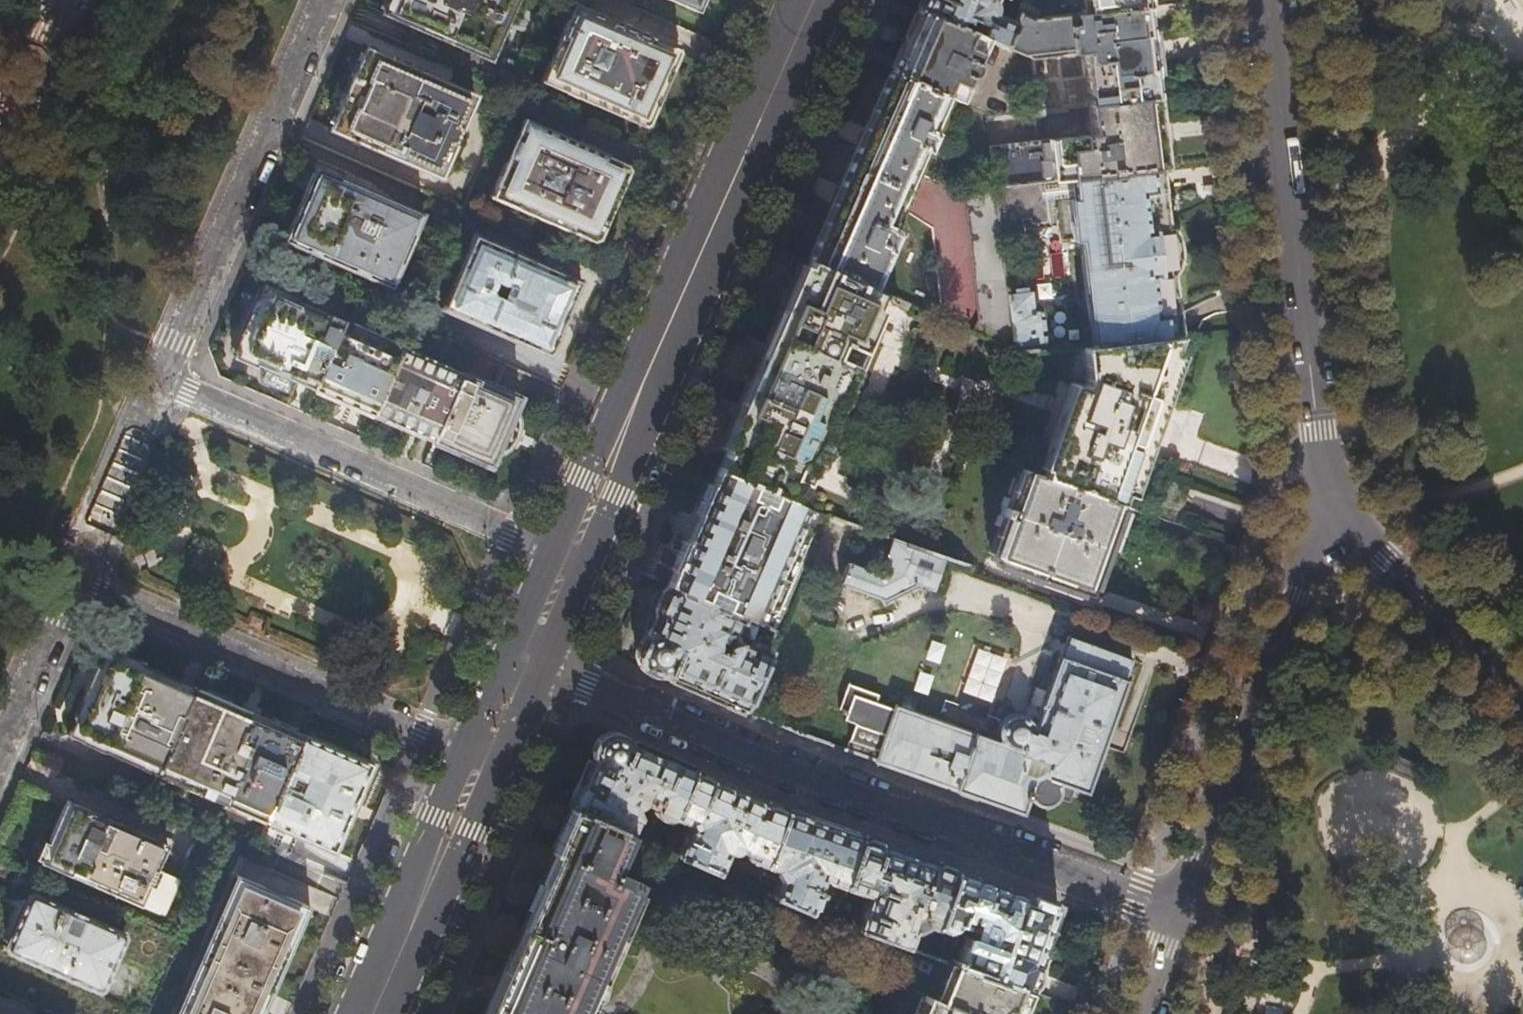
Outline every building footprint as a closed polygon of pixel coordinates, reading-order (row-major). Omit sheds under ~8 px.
[(489,59),(515,0),(387,0),(381,13),(489,59)] [(703,0),(667,0),(697,13),(703,0)] [(920,10),(958,27),(960,22),(966,24),(969,20),(983,26),(980,37),(986,40),(1003,47),(1013,22),(995,14),(996,11),(996,6),(995,1),(995,0),(924,0),(920,10)] [(1041,19),(1062,16),(1060,0),(1039,0),(1041,19)] [(1082,14),(1148,7),(1147,0),(1080,0),(1082,14)] [(679,54),(678,50),(649,37),(650,36),(576,3),(541,82),(594,105),(604,102),(605,106),(617,110),(619,116),(644,127),(649,125),(665,88),(679,54)] [(1148,7),(1082,14),(1062,16),(1041,19),(1033,20),(1018,13),(1013,22),(1003,47),(1002,48),(1028,60),(1031,85),(1037,84),(1035,59),(1081,54),(1086,101),(1061,104),(1062,110),(1067,109),(1087,106),(1158,98),(1153,49),(1148,7)] [(980,37),(958,27),(920,10),(905,43),(891,73),(949,99),(958,103),(970,78),(972,78),(976,72),(977,67),(975,66),(986,40),(980,37)] [(330,131),(436,177),(472,98),(365,51),(348,90),(330,131)] [(893,229),(949,99),(891,73),(878,104),(842,188),(810,261),(873,288),(896,235),(897,236),(899,232),(893,229)] [(1158,98),(1087,106),(1090,137),(990,149),(994,188),(996,188),(1044,182),(1072,179),(1160,168),(1166,168),(1162,129),(1158,98)] [(1067,109),(1062,110),(1034,113),(991,118),(987,116),(987,123),(1067,114),(1067,109)] [(628,172),(626,164),(607,156),(607,155),(525,120),(490,199),(516,211),(517,210),(529,215),(533,212),(535,213),(536,218),(548,224),(552,220),(554,221),(555,226),(593,243),(599,240),(611,212),(628,172)] [(283,241),(389,287),(421,214),(315,168),(298,208),(283,241)] [(1160,168),(1072,179),(1075,201),(1068,202),(1073,241),(1080,240),(1081,253),(1080,253),(1085,303),(1087,303),(1091,346),(1178,335),(1176,315),(1174,315),(1171,290),(1169,277),(1174,271),(1176,263),(1177,259),(1177,250),(1176,246),(1173,239),(1167,232),(1164,229),(1162,212),(1160,193),(1162,192),(1160,168)] [(1044,182),(996,188),(996,194),(1002,245),(1020,243),(1018,226),(1048,222),(1044,182)] [(1008,292),(1002,245),(996,194),(989,191),(970,192),(970,187),(964,188),(974,284),(980,322),(975,333),(1014,350),(1008,292)] [(548,356),(562,323),(580,282),(473,236),(442,309),(548,356)] [(898,299),(873,288),(810,261),(768,356),(717,470),(753,485),(772,494),(790,501),(878,298),(895,305),(898,299)] [(278,375),(313,390),(342,321),(262,286),(247,322),(233,355),(278,375)] [(1008,292),(1014,350),(1024,354),(1064,349),(1061,315),(1043,317),(1042,309),(1037,309),(1035,290),(1008,292)] [(924,310),(946,320),(945,313),(927,305),(924,310)] [(403,347),(342,321),(313,390),(332,398),(372,416),(403,347)] [(1178,335),(1091,346),(1083,347),(1086,377),(1083,385),(1075,382),(1042,475),(1119,503),(1140,444),(1144,446),(1155,417),(1161,399),(1157,397),(1178,335)] [(462,373),(403,347),(372,416),(388,423),(432,441),(462,373)] [(462,373),(432,441),(456,452),(490,467),(495,456),(496,456),(497,453),(501,452),(504,451),(507,448),(509,444),(511,445),(515,436),(518,427),(517,426),(518,423),(518,418),(515,413),(516,411),(515,410),(520,398),(496,387),(505,365),(472,350),(462,373)] [(1099,557),(1119,503),(1042,475),(1021,468),(1007,509),(1003,507),(999,516),(1003,518),(990,557),(1087,591),(1099,557)] [(758,625),(808,509),(790,501),(772,494),(768,504),(748,496),(753,485),(717,470),(711,484),(695,520),(679,559),(667,587),(702,601),(706,590),(728,599),(724,611),(741,618),(758,625)] [(821,531),(827,517),(823,515),(817,529),(821,531)] [(875,602),(910,582),(909,580),(911,579),(922,583),(932,553),(894,539),(883,570),(874,573),(845,563),(838,584),(842,585),(841,586),(872,597),(875,602)] [(766,648),(756,643),(754,643),(751,644),(750,647),(737,641),(725,647),(721,656),(714,654),(716,648),(716,643),(721,632),(727,635),(734,633),(741,618),(724,611),(702,601),(667,587),(651,623),(636,657),(637,665),(742,711),(769,653),(768,650),(766,648)] [(777,633),(781,624),(777,622),(773,631),(777,633)] [(1035,728),(1033,729),(1032,727),(1029,723),(1023,719),(1016,718),(1011,720),(1005,723),(1003,727),(1001,735),(1003,741),(999,744),(977,736),(977,737),(897,709),(895,713),(878,706),(881,698),(849,687),(840,712),(843,713),(842,717),(846,719),(845,723),(856,728),(847,751),(946,787),(1022,814),(1027,802),(1029,803),(1034,807),(1040,809),(1047,808),(1052,804),(1055,798),(1056,792),(1057,788),(1084,797),(1107,733),(1126,682),(1124,681),(1131,661),(1116,656),(1116,655),(1114,654),(1113,655),(1086,646),(1086,645),(1083,643),(1082,644),(1072,641),(1071,640),(1068,638),(1067,641),(1068,642),(1061,659),(1060,658),(1042,708),(1043,709),(1037,725),(1036,725),(1035,728)] [(158,770),(194,687),(194,686),(139,663),(104,648),(87,687),(67,735),(156,774),(158,770)] [(220,698),(194,687),(158,770),(203,790),(201,793),(237,809),(238,805),(269,818),(304,734),(276,722),(220,698)] [(581,782),(570,808),(629,834),(638,814),(634,804),(639,801),(642,796),(645,797),(647,804),(652,806),(653,808),(639,838),(659,846),(692,770),(651,752),(606,733),(601,736),(581,782)] [(358,791),(371,763),(337,748),(304,734),(269,818),(267,821),(333,850),(345,821),(346,821),(354,804),(359,792),(358,791)] [(692,770),(659,846),(742,882),(745,876),(721,865),(727,851),(732,851),(734,850),(735,847),(745,851),(744,854),(745,856),(746,858),(764,865),(784,809),(767,803),(741,791),(692,770)] [(39,862),(140,906),(156,870),(167,844),(65,801),(56,821),(39,862)] [(629,834),(570,808),(567,814),(555,843),(563,847),(522,940),(490,1013),(579,1013),(638,880),(614,868),(629,834)] [(825,823),(784,809),(764,865),(776,869),(780,877),(772,895),(813,913),(820,892),(817,891),(822,878),(826,879),(825,881),(841,886),(860,836),(825,823)] [(911,854),(860,836),(841,886),(866,895),(855,928),(907,946),(912,930),(910,927),(919,921),(934,926),(936,920),(954,869),(911,854)] [(940,928),(942,929),(947,930),(938,957),(953,963),(1027,989),(1041,950),(1057,905),(1006,887),(954,869),(936,920),(937,924),(940,928)] [(156,870),(140,906),(163,917),(180,880),(156,870)] [(174,1013),(262,1013),(281,971),(300,927),(309,906),(235,874),(174,1013)] [(6,951),(97,990),(101,989),(124,938),(121,933),(32,894),(28,895),(14,927),(5,947),(6,951)] [(1464,924),(1458,925),(1453,929),(1449,934),(1447,940),(1447,946),(1450,952),(1454,957),(1459,961),(1465,962),(1472,961),(1477,958),(1482,954),(1485,948),(1485,942),(1484,936),(1481,930),(1476,926),(1470,924),(1464,924)] [(1027,989),(953,963),(947,980),(940,999),(927,995),(920,1013),(1018,1013),(1027,989)]
